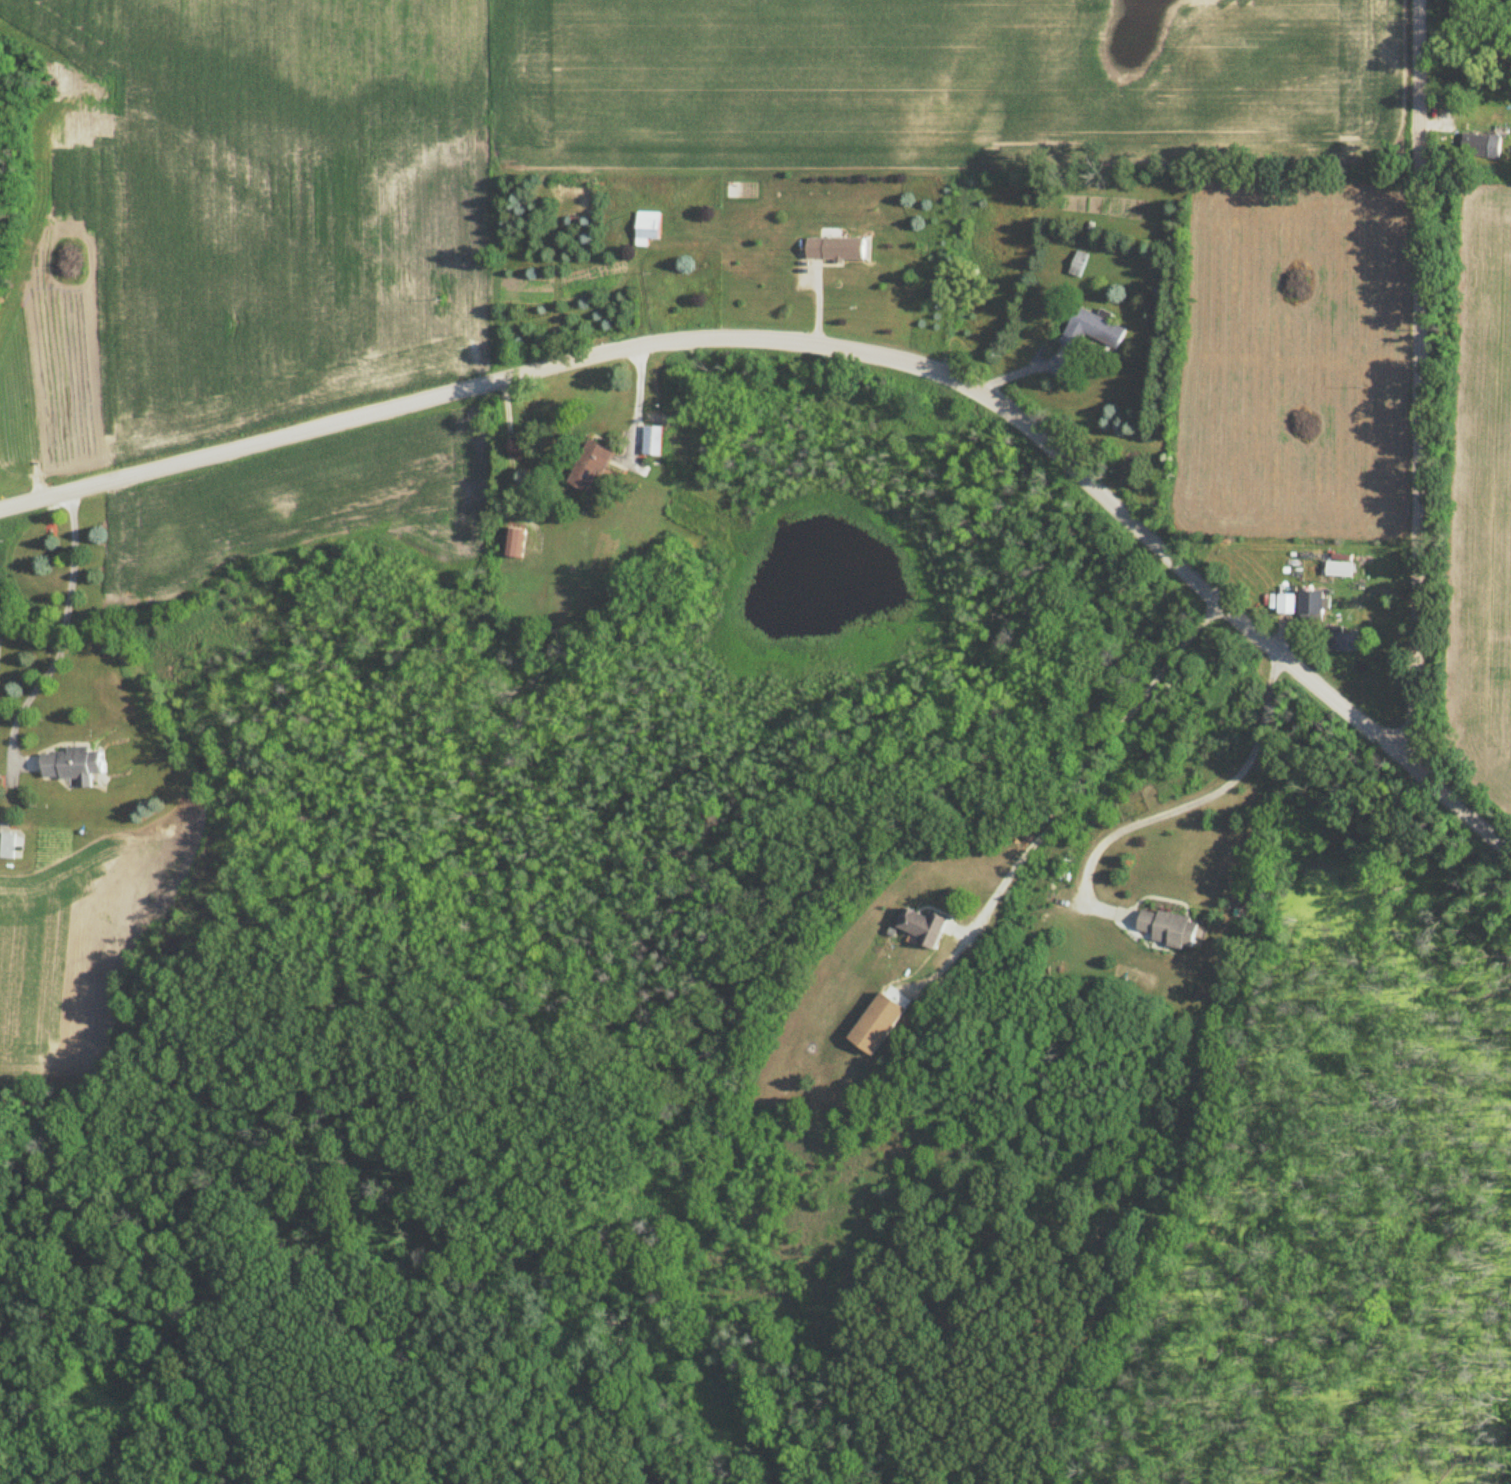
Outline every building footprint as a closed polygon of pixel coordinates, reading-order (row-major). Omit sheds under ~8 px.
[(1502,136),(1464,135),(1463,156),(1501,158),(1502,136)] [(637,247),(649,247),(649,240),(660,240),(660,213),(638,212),(637,247)] [(866,261),(866,239),(808,239),(808,261),(866,261)] [(1080,279),(1089,256),(1079,252),(1070,275),(1080,279)] [(1100,317),(1078,308),(1063,344),(1080,351),(1086,336),(1119,350),(1127,330),(1110,323),(1113,315),(1102,310),(1100,317)] [(644,456),(662,456),(662,427),(644,427),(644,456)] [(569,484),(593,495),(614,452),(590,441),(569,484)] [(508,561),(523,563),(526,530),(512,529),(508,561)] [(1328,578),(1353,578),(1354,563),(1328,563),(1328,578)] [(1325,622),(1325,591),(1302,591),(1302,622),(1325,622)] [(1297,595),(1280,595),(1280,615),(1297,615),(1297,595)] [(1335,651),(1363,651),(1363,635),(1335,635),(1335,651)] [(44,779),(81,779),(81,789),(95,789),(95,776),(104,776),(104,753),(92,753),(92,748),(70,749),(70,754),(44,754),(44,779)] [(16,859),(17,833),(0,833),(0,859),(16,859)] [(938,949),(949,924),(909,907),(898,932),(938,949)] [(1155,942),(1196,952),(1203,922),(1146,908),(1140,932),(1157,935),(1155,942)] [(908,1009),(883,993),(853,1042),(878,1058),(908,1009)]
